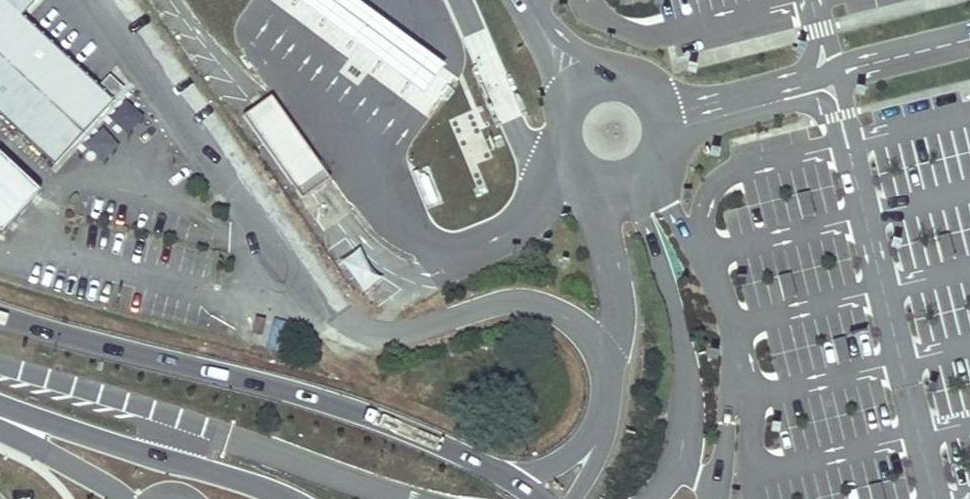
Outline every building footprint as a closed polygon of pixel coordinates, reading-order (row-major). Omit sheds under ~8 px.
[(98,87),(25,17),(32,9),(28,6),(34,0),(0,0),(0,113),(53,163),(113,100),(98,87)] [(109,75),(98,87),(113,100),(123,89),(109,75)] [(330,179),(271,95),(243,115),(302,198),(330,179)] [(39,190),(0,154),(0,232),(39,190)] [(339,264),(361,295),(380,281),(358,250),(339,264)]
